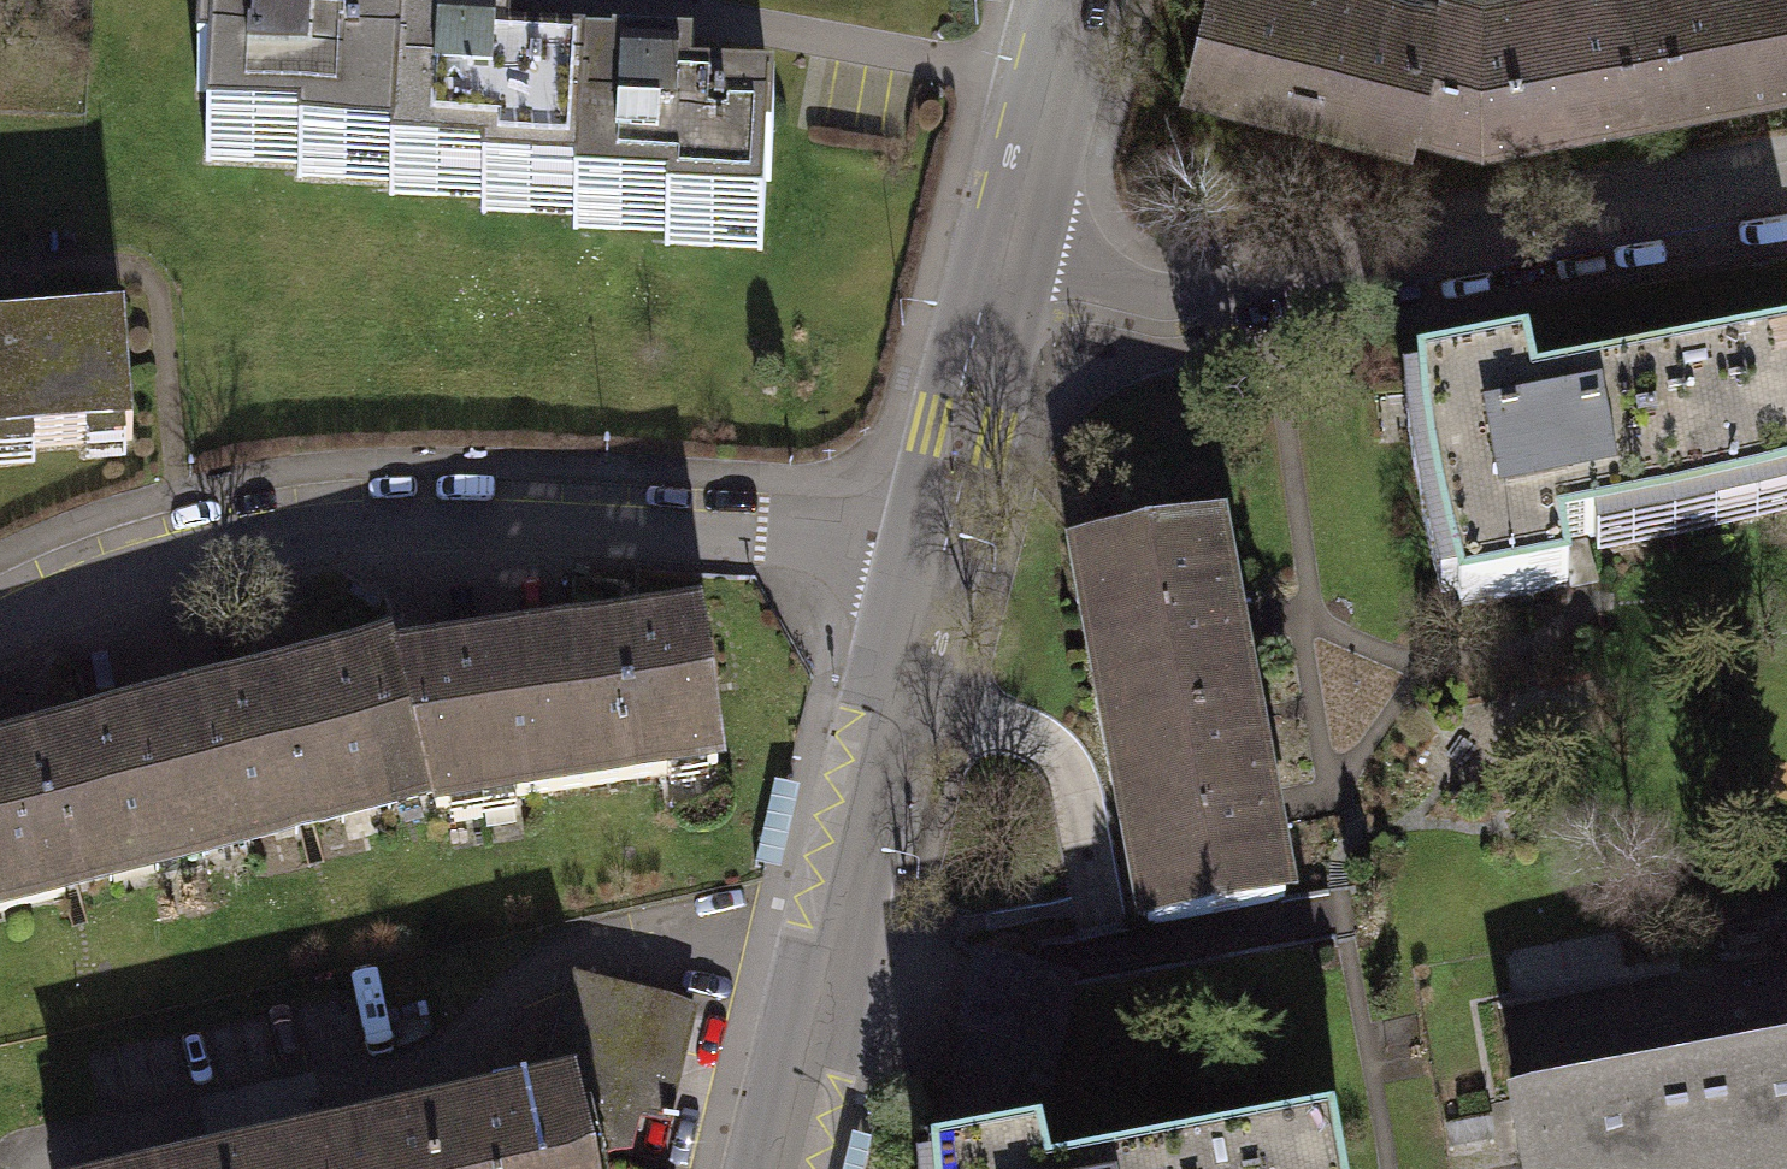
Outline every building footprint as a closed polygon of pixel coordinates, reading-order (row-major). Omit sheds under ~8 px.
[(272,22),(311,24),(324,25),(326,0),(273,0),(272,22)] [(455,56),(495,58),(507,59),(510,2),(469,0),(458,0),(455,56)] [(1412,112),(1440,0),(1205,0),(1188,71),(1408,126),(1412,112)] [(1481,129),(1663,95),(1645,0),(1440,0),(1412,112),(1481,129)] [(1663,95),(1786,72),(1786,0),(1645,0),(1663,95)] [(393,166),(399,57),(309,52),(311,24),(272,22),(271,38),(248,37),(248,23),(201,20),(197,94),(209,95),(206,160),(255,162),(256,146),(301,148),(299,177),(346,179),(347,163),(393,166)] [(644,33),(641,89),(677,91),(693,92),(696,36),(644,33)] [(576,200),(582,91),(493,86),(495,58),(455,56),(455,72),(430,71),(431,58),(399,57),(393,166),(391,195),(437,197),(438,181),(483,183),(481,211),(530,213),(531,197),(576,200)] [(582,91),(576,200),(575,227),(621,230),(622,214),(667,216),(665,244),(712,247),(713,232),(763,235),(766,184),(772,184),(775,125),(676,120),(677,91),(641,89),(640,106),(616,104),(616,93),(582,91)] [(132,442),(123,323),(0,333),(0,452),(132,442)] [(1419,385),(1427,456),(1442,541),(1461,608),(1568,587),(1562,545),(1675,524),(1786,499),(1786,356),(1761,362),(1764,380),(1539,423),(1526,365),(1419,385)] [(1078,557),(1113,741),(1250,716),(1216,532),(1078,557)] [(429,782),(436,810),(717,767),(696,626),(569,646),(567,633),(533,638),(535,651),(405,670),(403,671),(432,781),(429,782)] [(165,713),(199,842),(429,782),(432,781),(403,671),(405,670),(401,651),(165,713)] [(165,713),(0,756),(0,914),(79,894),(74,875),(199,842),(165,713)] [(1285,900),(1250,716),(1113,741),(1147,926),(1285,900)] [(986,956),(938,1150),(942,1167),(1032,1151),(1075,978),(986,956)] [(578,986),(551,1099),(569,1095),(584,1162),(622,1154),(657,1005),(578,986)] [(1704,1168),(1786,1168),(1786,1055),(1686,1074),(1704,1168)] [(1686,1074),(1515,1106),(1526,1168),(1704,1168),(1686,1074)] [(584,1162),(569,1095),(551,1099),(317,1151),(321,1168),(586,1168),(584,1162)] [(1333,1134),(1273,1146),(1277,1164),(1251,1168),(1339,1168),(1333,1134)] [(1032,1151),(942,1167),(936,1168),(1044,1168),(1039,1149),(1032,1151)] [(317,1151),(235,1168),(321,1168),(317,1151)]
